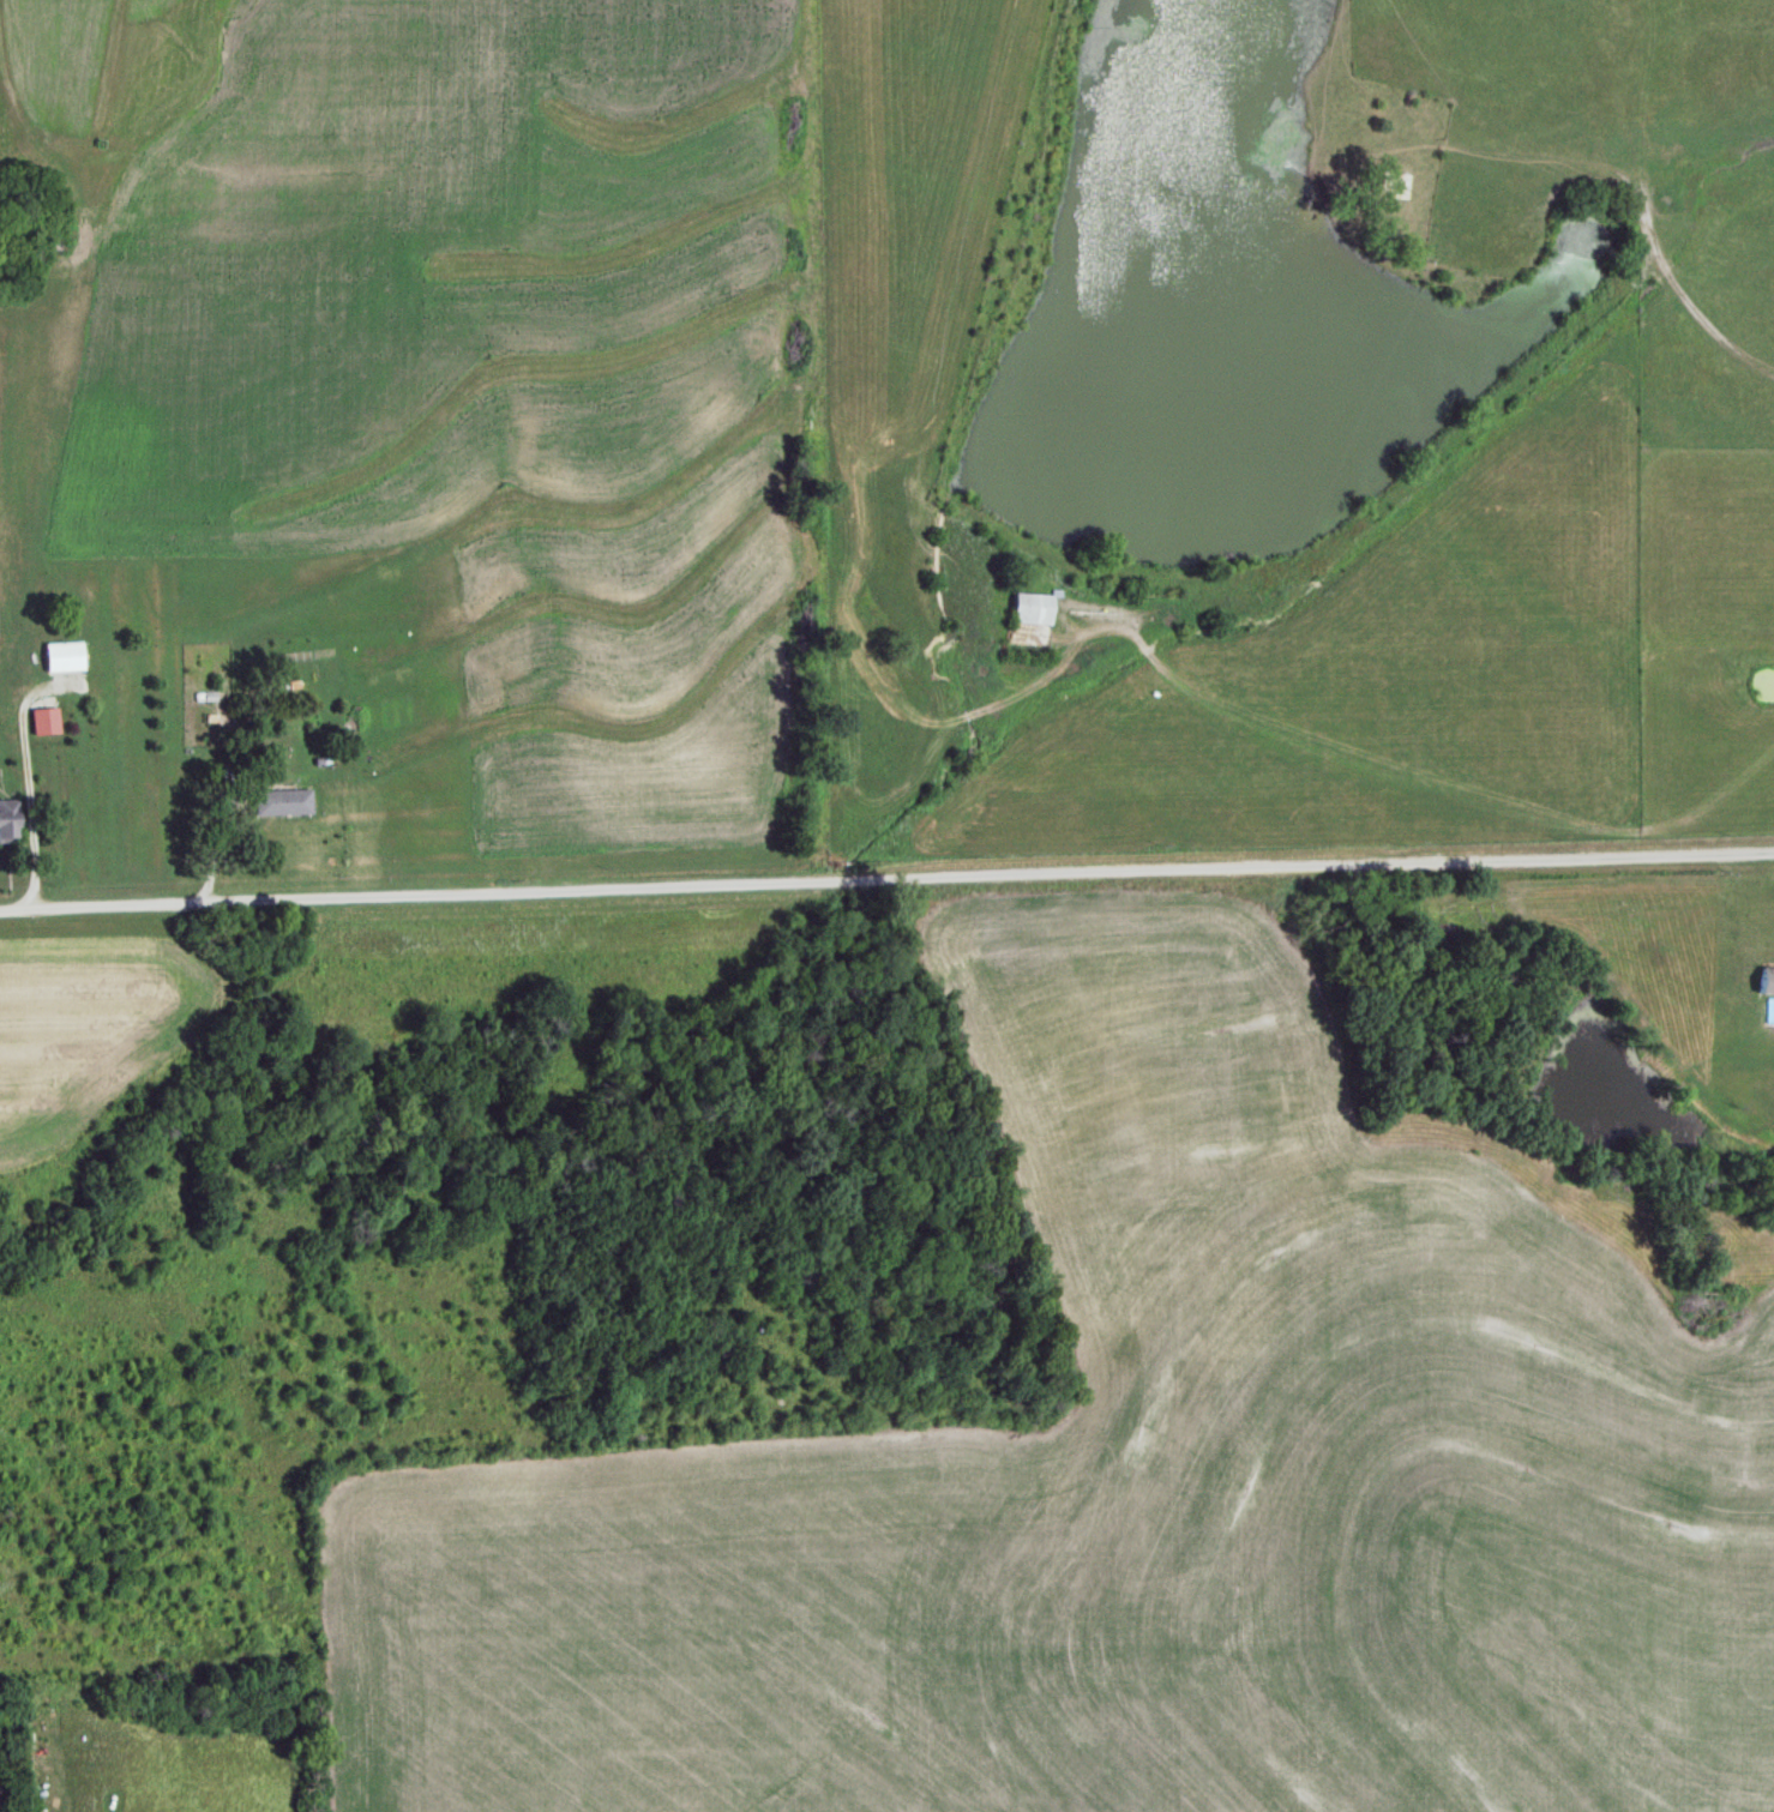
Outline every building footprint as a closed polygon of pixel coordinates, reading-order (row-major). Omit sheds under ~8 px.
[(1384,186),(1393,187),(1391,197),(1410,199),(1412,171),(1386,169),(1384,186)] [(1029,601),(1029,622),(1051,622),(1051,594),(1026,594),(1026,601),(1029,601)] [(82,641),(44,641),(44,670),(82,670),(82,641)] [(58,707),(31,707),(31,733),(58,733),(58,707)] [(311,813),(310,788),(255,789),(255,813),(311,813)] [(0,798),(0,840),(16,840),(16,798),(0,798)] [(1757,967),(1756,993),(1773,993),(1773,967),(1757,967)]
